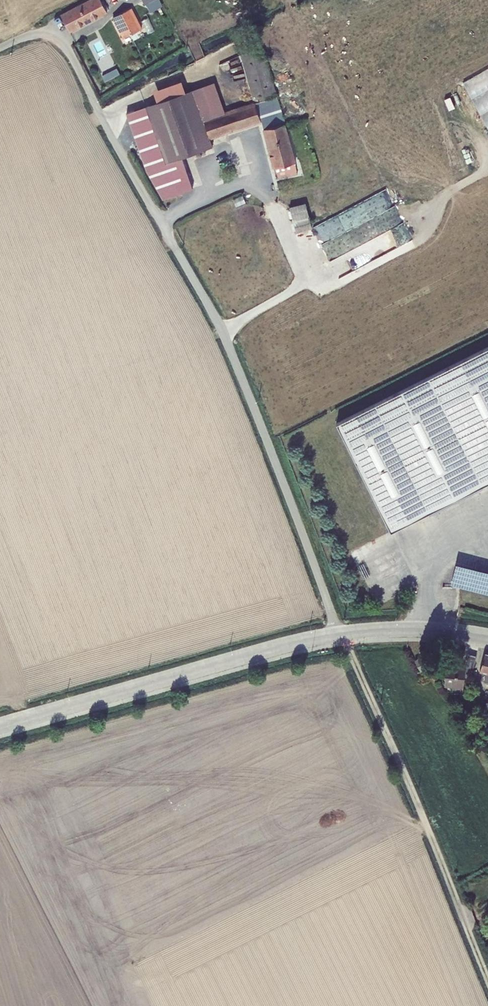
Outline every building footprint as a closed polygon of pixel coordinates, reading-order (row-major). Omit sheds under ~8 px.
[(60,15),(69,32),(107,12),(106,9),(108,8),(104,0),(101,2),(101,0),(91,0),(60,15)] [(150,12),(162,6),(159,0),(142,0),(145,4),(146,4),(150,12)] [(132,7),(112,17),(122,38),(142,28),(132,7)] [(262,129),(272,168),(274,168),(276,178),(297,173),(295,162),(263,48),(239,54),(253,101),(225,110),(214,82),(184,92),(157,102),(145,106),(167,162),(212,146),(209,139),(262,122),(263,129),(262,129)] [(117,68),(101,75),(104,81),(120,74),(117,68)] [(153,91),(157,102),(184,92),(180,81),(153,91)] [(156,157),(159,155),(153,148),(147,154),(152,160),(155,156),(156,157)] [(305,203),(289,207),(296,233),(312,228),(305,203)] [(322,241),(339,275),(413,239),(397,205),(322,241)] [(336,423),(390,531),(487,482),(487,346),(336,423)] [(456,564),(451,585),(487,594),(487,572),(456,564)] [(485,653),(479,671),(484,673),(482,681),(487,682),(487,654),(485,653)] [(476,656),(468,654),(464,666),(446,665),(444,686),(453,687),(453,692),(463,693),(465,672),(471,674),(476,656)] [(421,657),(415,661),(420,670),(426,666),(421,657)]
